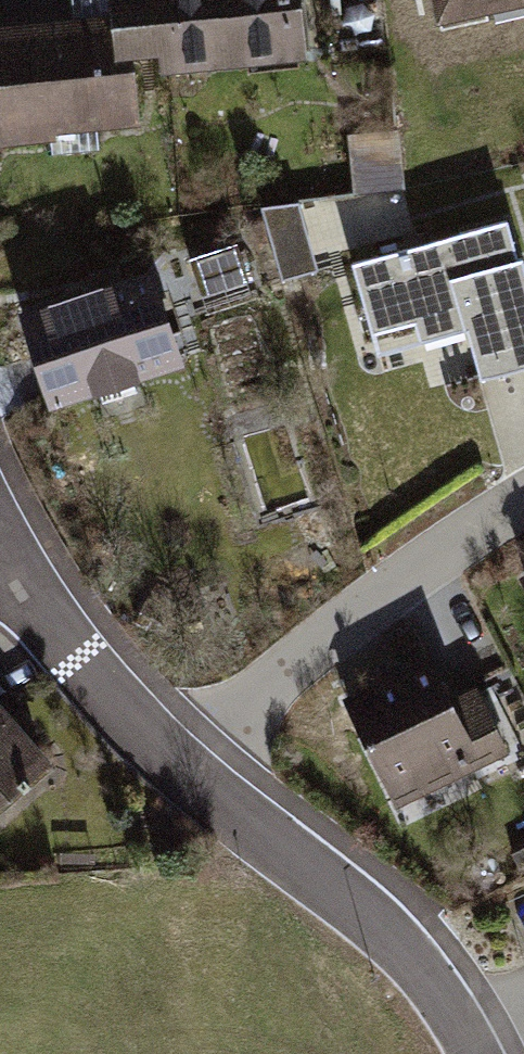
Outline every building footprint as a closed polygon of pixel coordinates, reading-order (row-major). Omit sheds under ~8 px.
[(139,136),(135,78),(309,67),(305,0),(0,0),(0,145),(139,136)] [(441,12),(492,0),(439,0),(441,12)] [(269,211),(284,273),(317,265),(301,203),(269,211)] [(358,256),(384,351),(470,329),(482,375),(523,363),(523,246),(513,212),(358,256)] [(241,244),(195,259),(205,291),(251,276),(241,244)] [(19,304),(49,397),(184,358),(153,259),(19,304)] [(427,655),(342,692),(392,810),(504,762),(474,691),(447,702),(427,655)] [(45,778),(0,721),(0,814),(45,778)]
